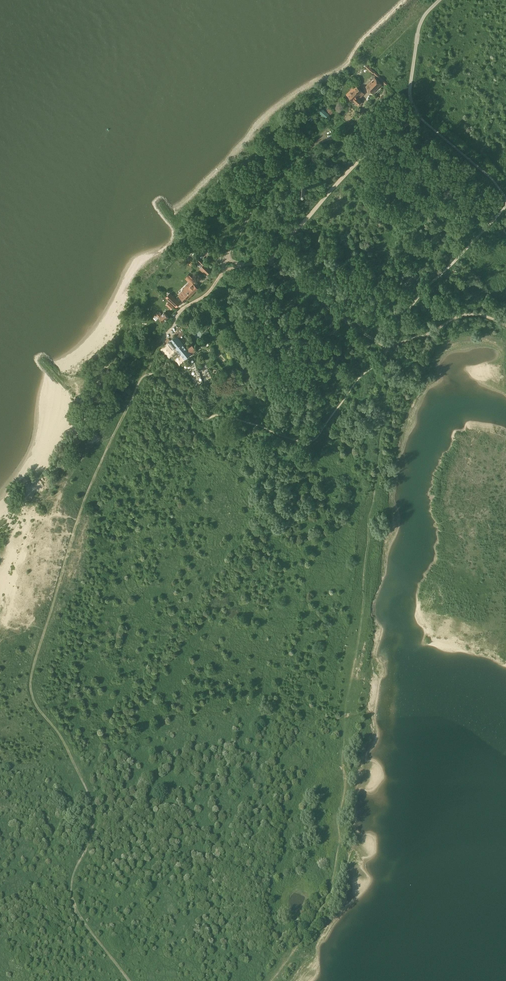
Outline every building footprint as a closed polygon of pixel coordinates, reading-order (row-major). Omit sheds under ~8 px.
[(375,77),(366,86),(373,93),(382,84),(375,77)] [(354,100),(358,104),(361,106),(362,105),(361,104),(363,103),(361,101),(357,97),(362,91),(357,86),(348,96),(353,101),(354,100)] [(322,108),(319,112),(326,118),(329,114),(322,108)] [(205,264),(201,267),(208,274),(211,270),(205,264)] [(191,284),(185,289),(191,294),(200,286),(194,280),(189,275),(186,278),(191,284)] [(185,289),(178,296),(184,301),(191,294),(185,289)] [(170,293),(166,297),(176,307),(180,303),(170,293)] [(156,315),(159,317),(163,322),(169,317),(164,312),(162,315),(159,312),(156,315)] [(170,340),(167,343),(173,349),(176,347),(185,358),(191,353),(190,353),(195,348),(192,344),(187,349),(178,338),(186,331),(189,335),(194,330),(192,327),(191,328),(187,324),(183,327),(182,327),(177,331),(178,332),(175,334),(176,335),(170,340)]
